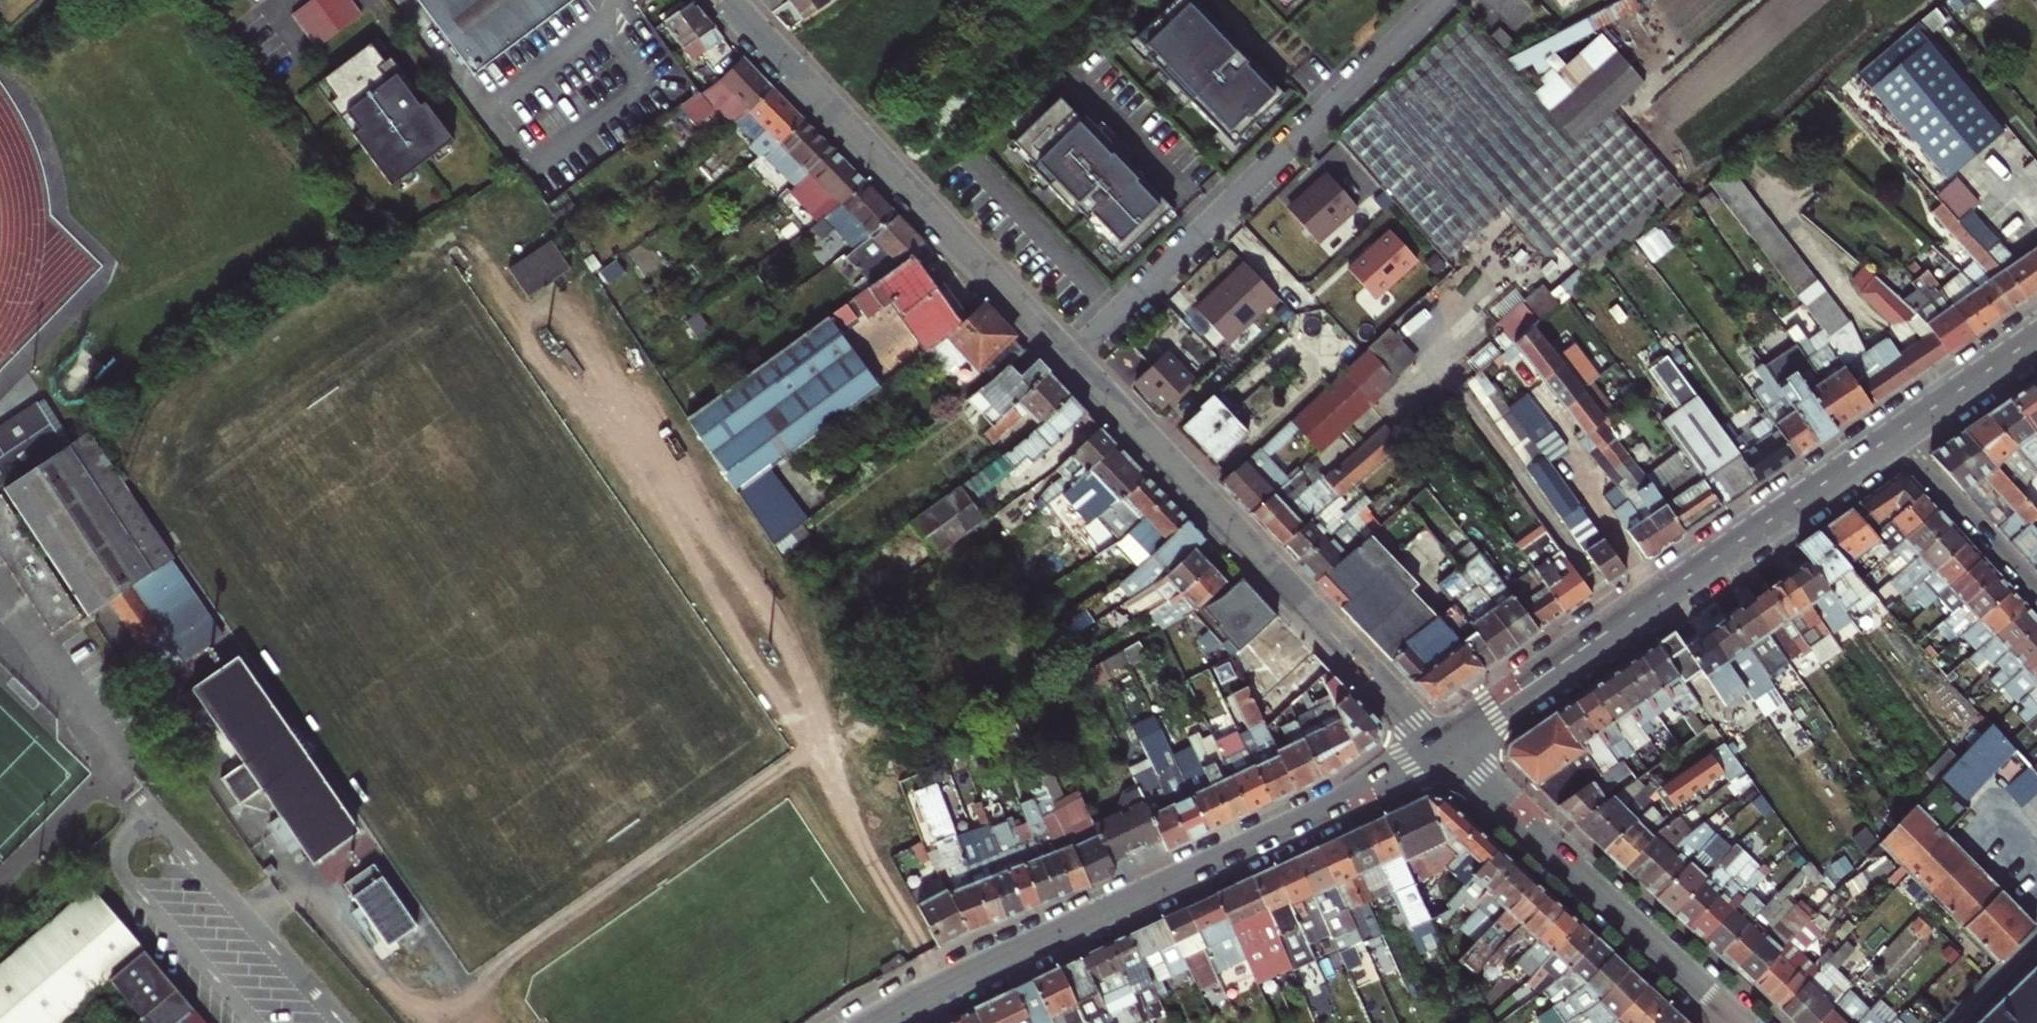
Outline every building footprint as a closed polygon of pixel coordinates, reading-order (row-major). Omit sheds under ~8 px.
[(350,0),(308,0),(291,13),(316,47),(360,14),(350,0)] [(474,73),(572,0),(419,0),(474,73)] [(788,1),(802,20),(812,13),(832,0),(789,0),(788,1)] [(1132,40),(1148,56),(1145,59),(1230,147),(1281,97),(1246,60),(1243,63),(1227,46),(1230,43),(1197,9),(1194,11),(1183,0),(1173,0),(1132,40)] [(723,39),(694,1),(665,22),(692,60),(723,39)] [(2007,127),(1918,20),(1894,40),(1988,142),(2007,127)] [(1454,25),(1339,134),(1451,257),(1570,149),(1454,25)] [(1497,28),(1489,36),(1502,49),(1510,42),(1497,28)] [(1988,142),(1894,40),(1855,73),(1944,177),(1988,142)] [(383,59),(370,41),(321,78),(334,96),(328,101),(339,116),(346,111),(358,127),(352,132),(390,184),(452,137),(424,99),(417,104),(395,74),(401,69),(390,54),(383,59)] [(733,97),(749,113),(774,89),(742,57),(718,81),(733,97)] [(729,100),(733,97),(718,81),(713,85),(724,95),(729,100)] [(682,107),(693,117),(724,95),(713,85),(698,95),(682,107)] [(767,150),(772,149),(804,120),(774,89),(749,113),(734,126),(739,132),(744,128),(753,138),(736,155),(748,168),(767,150)] [(1030,96),(1002,122),(1017,138),(1011,144),(1031,164),(1033,166),(1028,170),(1032,174),(1046,188),(1069,213),(1073,209),(1082,218),(1079,221),(1102,245),(1115,258),(1118,261),(1120,258),(1134,245),(1157,224),(1169,212),(1170,211),(1139,178),(1141,176),(1124,159),(1095,128),(1083,117),(1079,121),(1058,99),(1045,112),(1030,96)] [(810,174),(834,151),(804,120),(772,149),(804,181),(810,174)] [(840,205),(865,181),(834,151),(810,174),(840,205)] [(1991,278),(1977,288),(2000,319),(2027,300),(2005,269),(2003,270),(1936,196),(1905,164),(1895,174),(1991,278)] [(1850,320),(1729,167),(1709,184),(1829,337),(1850,320)] [(1325,171),(1286,206),(1319,244),(1359,209),(1325,171)] [(1936,196),(2003,270),(2005,269),(2027,300),(2036,293),(2036,247),(2016,261),(1970,209),(1979,202),(1956,178),(1936,196)] [(787,187),(792,192),(799,185),(794,181),(787,187)] [(850,254),(850,253),(895,212),(865,181),(840,205),(817,221),(850,254)] [(792,192),(796,196),(803,190),(799,185),(792,192)] [(817,325),(911,256),(925,242),(895,212),(850,253),(850,254),(868,272),(855,281),(809,315),(817,325)] [(1389,230),(1348,269),(1376,299),(1417,260),(1389,230)] [(508,270),(527,299),(569,270),(550,242),(508,270)] [(837,263),(855,281),(868,272),(850,254),(837,263)] [(774,465),(879,386),(838,329),(859,315),(863,320),(888,301),(900,317),(943,283),(941,279),(934,284),(911,256),(817,325),(692,416),(739,491),(774,465)] [(1243,260),(1193,306),(1231,346),(1280,300),(1243,260)] [(1892,322),(1908,322),(1918,315),(1902,299),(1863,266),(1852,279),(1862,294),(1892,322)] [(2000,319),(1977,288),(1967,279),(1958,285),(1954,279),(1941,287),(1929,270),(1919,276),(1929,290),(1932,289),(1936,294),(1940,291),(1974,337),(2000,319)] [(1932,331),(1949,355),(1974,337),(1940,291),(1936,294),(1932,289),(1929,290),(1919,276),(1915,278),(1919,288),(1902,299),(1918,315),(1932,331)] [(900,317),(915,337),(959,304),(943,283),(900,317)] [(1495,337),(1507,351),(1534,327),(1561,305),(1549,291),(1495,337)] [(925,351),(955,329),(983,303),(974,293),(959,304),(915,337),(925,351)] [(1008,366),(1026,348),(983,303),(955,329),(925,351),(924,352),(932,361),(959,369),(969,360),(990,381),(1008,366)] [(1920,342),(1935,364),(1949,355),(1932,331),(1918,315),(1908,322),(1924,339),(1920,342)] [(1829,337),(1833,343),(1849,365),(1879,403),(1913,379),(1899,356),(1900,356),(1885,334),(1865,351),(1850,320),(1829,337)] [(1845,367),(1849,365),(1833,343),(1818,353),(1798,326),(1788,332),(1799,347),(1852,421),(1872,407),(1845,367)] [(1507,351),(1492,363),(1495,367),(1517,349),(1543,382),(1563,365),(1534,327),(1507,351)] [(1920,342),(1910,348),(1925,371),(1935,364),(1920,342)] [(1852,421),(1799,347),(1784,357),(1787,361),(1795,372),(1838,430),(1852,421)] [(1925,371),(1910,348),(1900,356),(1899,356),(1913,379),(1925,371)] [(1168,350),(1133,386),(1158,411),(1194,376),(1168,350)] [(1250,514),(1273,494),(1300,471),(1295,466),(1285,475),(1267,456),(1298,428),(1318,450),(1370,401),(1367,397),(1390,376),(1367,352),(1344,373),(1342,371),(1220,483),(1250,514)] [(1582,354),(1565,367),(1582,390),(1599,377),(1582,354)] [(1769,373),(1778,384),(1795,372),(1787,361),(1769,373)] [(1001,416),(1001,417),(1048,372),(1039,362),(1020,379),(1008,366),(990,381),(965,400),(989,425),(1001,416)] [(1585,393),(1582,390),(1565,367),(1563,365),(1543,382),(1564,409),(1585,393)] [(1028,412),(1041,425),(1070,396),(1048,372),(1001,417),(1001,416),(989,425),(973,437),(982,448),(1028,412)] [(1838,430),(1795,372),(1778,384),(1817,444),(1838,430)] [(1481,373),(1466,386),(1526,470),(1543,458),(1528,438),(1507,410),(1481,373)] [(1817,444),(1778,384),(1769,373),(1747,388),(1766,411),(1797,457),(1817,444)] [(2009,401),(2029,430),(2036,440),(2036,396),(2031,387),(2009,401)] [(1605,420),(1601,414),(1585,393),(1564,409),(1581,430),(1572,438),(1576,443),(1601,423),(1605,420)] [(1541,413),(1526,394),(1507,410),(1528,438),(1535,432),(1528,423),(1541,413)] [(1032,463),(1057,442),(1087,414),(1070,396),(1041,425),(1021,444),(910,524),(934,557),(986,519),(973,500),(1027,458),(1032,463)] [(1212,396),(1180,427),(1215,462),(1247,431),(1212,396)] [(1661,422),(1682,450),(1703,477),(1723,507),(1760,482),(1741,455),(1718,425),(1696,396),(1661,422)] [(56,429),(38,401),(0,426),(0,451),(3,455),(0,457),(0,466),(56,429)] [(2009,401),(1987,417),(2036,471),(2036,440),(2029,430),(2009,401)] [(1760,442),(1741,455),(1760,482),(1797,457),(1766,411),(1761,415),(1764,420),(1751,429),(1760,442)] [(1057,442),(1070,456),(1100,427),(1087,414),(1057,442)] [(1605,420),(1601,423),(1611,434),(1622,447),(1630,441),(1610,417),(1605,420)] [(1963,433),(2036,515),(2036,471),(1987,417),(1963,433)] [(1576,443),(1586,454),(1611,434),(1601,423),(1576,443)] [(1281,547),(1333,502),(1340,496),(1392,450),(1401,443),(1386,425),(1324,479),(1322,476),(1285,507),(1262,527),(1281,547)] [(1072,483),(1080,478),(1116,444),(1100,427),(1070,456),(1064,462),(1072,469),(1050,490),(1055,496),(1072,483)] [(1431,442),(1419,427),(1401,443),(1392,450),(1404,464),(1431,442)] [(1,473),(6,482),(65,442),(58,432),(1,473)] [(1541,441),(1535,432),(1528,438),(1543,458),(1548,465),(1565,451),(1551,433),(1541,441)] [(169,563),(174,560),(123,484),(128,481),(122,474),(118,476),(88,433),(6,488),(93,614),(114,601),(166,678),(222,640),(169,563)] [(1963,433),(1930,456),(2036,572),(2036,534),(2029,526),(2036,518),(2036,515),(1963,433)] [(1611,434),(1586,454),(1605,476),(1630,457),(1622,447),(1611,434)] [(1129,493),(1146,476),(1116,444),(1080,478),(1072,483),(1096,516),(1110,507),(1129,493)] [(1687,471),(1657,491),(1685,532),(1723,507),(1682,450),(1676,454),(1687,471)] [(1615,487),(1640,468),(1630,457),(1605,476),(1615,487)] [(1626,572),(1582,513),(1574,501),(1548,465),(1543,458),(1526,470),(1608,585),(1626,572)] [(1273,494),(1285,507),(1322,476),(1310,463),(1300,471),(1273,494)] [(790,532),(808,518),(774,465),(739,491),(750,511),(773,545),(776,543),(790,532)] [(1615,487),(1602,498),(1611,510),(1624,501),(1632,512),(1639,523),(1627,531),(1647,558),(1685,532),(1657,491),(1640,468),(1615,487)] [(1110,507),(1131,528),(1166,497),(1146,476),(1129,493),(1110,507)] [(1858,505),(1876,524),(1894,509),(1899,515),(1924,493),(1910,478),(1901,476),(1858,505)] [(1924,493),(1899,515),(1878,532),(1875,535),(1879,539),(1890,552),(1938,510),(1924,493)] [(1250,514),(1262,527),(1285,507),(1273,494),(1250,514)] [(1352,509),(1340,496),(1333,502),(1345,516),(1352,509)] [(82,616),(85,615),(3,497),(1,498),(13,515),(82,616)] [(1114,544),(1136,567),(1188,520),(1166,497),(1131,528),(1114,544)] [(82,616),(13,515),(1,498),(0,499),(0,555),(56,634),(82,616)] [(1345,516),(1333,502),(1281,547),(1297,564),(1363,509),(1359,504),(1352,509),(1345,516)] [(1363,509),(1297,564),(1314,581),(1370,535),(1371,534),(1380,526),(1363,509)] [(1852,509),(1835,521),(1862,551),(1879,539),(1875,535),(1871,529),(1852,509)] [(1894,509),(1876,524),(1874,527),(1878,532),(1899,515),(1894,509)] [(1898,556),(1906,564),(1952,524),(1938,510),(1890,552),(1891,554),(1860,580),(1868,589),(1887,572),(1886,567),(1898,556)] [(1639,523),(1632,512),(1620,521),(1627,531),(1639,523)] [(1141,592),(1160,580),(1194,548),(1205,538),(1188,520),(1136,567),(1125,577),(1141,592)] [(1835,521),(1818,532),(1845,563),(1862,551),(1835,521)] [(1952,524),(1906,564),(1893,576),(1909,593),(1967,541),(1952,524)] [(1514,546),(1532,570),(1564,614),(1592,595),(1541,526),(1514,546)] [(776,543),(781,550),(795,540),(790,532),(776,543)] [(1849,568),(1845,563),(1818,532),(1798,546),(1810,562),(1842,605),(1846,610),(1860,599),(1841,574),(1849,568)] [(1419,585),(1370,535),(1314,581),(1386,658),(1430,704),(1495,660),(1475,633),(1458,647),(1433,621),(1437,619),(1436,618),(1411,592),(1419,585)] [(1924,609),(1935,599),(1983,558),(1967,541),(1909,593),(1924,609)] [(1452,560),(1461,570),(1492,611),(1490,612),(1516,646),(1537,632),(1510,598),(1498,581),(1479,555),(1470,544),(1452,560)] [(1146,614),(1177,595),(1209,565),(1194,548),(1160,580),(1141,592),(1121,605),(1132,622),(1146,614)] [(1892,577),(1893,576),(1906,564),(1898,556),(1886,567),(1887,572),(1892,577)] [(1945,618),(1997,573),(1983,558),(1935,599),(1944,609),(1940,613),(1945,618)] [(1810,562),(1790,575),(1830,633),(1851,618),(1846,610),(1842,605),(1810,562)] [(1194,611),(1204,602),(1226,582),(1209,565),(1177,595),(1146,614),(1158,631),(1194,611)] [(1860,580),(1849,568),(1841,574),(1860,599),(1866,606),(1876,599),(1868,589),(1860,580)] [(1492,611),(1461,570),(1440,585),(1453,603),(1475,633),(1495,660),(1516,646),(1490,612),(1492,611)] [(1506,576),(1498,581),(1510,598),(1537,632),(1564,614),(1532,570),(1528,573),(1532,578),(1516,590),(1506,576)] [(2012,590),(1997,573),(1945,618),(1942,621),(1957,637),(1961,634),(2012,590)] [(1770,589),(1810,648),(1820,663),(1841,649),(1830,633),(1790,575),(1770,589)] [(1260,596),(1251,587),(1241,577),(1218,599),(1204,606),(1221,624),(1218,627),(1241,649),(1268,625),(1278,615),(1269,605),(1260,596)] [(1770,589),(1749,604),(1789,662),(1810,648),(1770,589)] [(2012,590),(1961,634),(1976,652),(2028,607),(2012,590)] [(1475,633),(1453,603),(1436,618),(1437,619),(1433,621),(1458,647),(1475,633)] [(1789,662),(1749,604),(1729,618),(1749,647),(1769,676),(1772,680),(1792,666),(1789,662)] [(2036,627),(2036,617),(2028,607),(1976,652),(1968,658),(1974,665),(1985,655),(1996,664),(2036,627)] [(1918,615),(1902,629),(1915,644),(1932,630),(1918,615)] [(1769,676),(1749,647),(1729,618),(1708,632),(1747,691),(1755,685),(1769,676)] [(1999,690),(2036,656),(2036,627),(1996,664),(2001,669),(2005,673),(1993,684),(1989,680),(1977,691),(1971,686),(1960,696),(1976,709),(1987,700),(1999,690)] [(1685,647),(1674,632),(1657,644),(1668,660),(1685,647)] [(1747,691),(1708,632),(1685,647),(1691,656),(1725,706),(1747,691)] [(1657,644),(1640,655),(1674,705),(1682,718),(1696,738),(1704,732),(1705,732),(1691,712),(1688,708),(1697,702),(1673,668),(1668,660),(1657,644)] [(1691,656),(1685,647),(1668,660),(1673,668),(1691,656)] [(1108,674),(1129,664),(1122,650),(1101,660),(1108,674)] [(1640,655),(1624,666),(1657,717),(1666,710),(1674,705),(1640,655)] [(2036,686),(2036,656),(1999,690),(2004,696),(2017,684),(2027,695),(2036,686)] [(1325,684),(1334,676),(1320,660),(1313,667),(1321,677),(1325,684)] [(1657,717),(1624,666),(1607,678),(1640,728),(1649,741),(1666,729),(1657,717)] [(315,867),(353,841),(233,667),(195,692),(207,710),(227,739),(242,729),(300,814),(285,824),(303,849),(315,867)] [(1300,695),(1306,690),(1310,687),(1321,677),(1313,667),(1288,690),(1296,698),(1300,695)] [(2001,669),(1989,680),(1993,684),(2005,673),(2001,669)] [(1357,755),(1377,742),(1379,725),(1334,676),(1325,684),(1331,698),(1338,713),(1357,755)] [(1632,733),(1640,728),(1607,678),(1589,690),(1623,739),(1632,753),(1641,746),(1632,733)] [(2036,715),(2036,686),(2027,695),(2036,706),(2024,717),(2028,723),(2036,715)] [(1340,766),(1357,755),(1338,713),(1332,716),(1325,701),(1318,705),(1310,687),(1306,690),(1340,766)] [(1270,802),(1295,790),(1277,752),(1265,727),(1248,689),(1233,696),(1249,731),(1258,751),(1248,755),(1270,802)] [(1322,778),(1340,766),(1306,690),(1300,695),(1308,713),(1296,721),(1322,778)] [(1589,690),(1573,701),(1618,765),(1622,762),(1625,760),(1624,759),(1615,745),(1623,739),(1589,690)] [(1987,700),(1992,706),(2004,696),(1999,690),(1987,700)] [(196,718),(207,710),(195,692),(184,699),(196,718)] [(1332,716),(1338,713),(1331,698),(1325,701),(1332,716)] [(1982,715),(1992,706),(1987,700),(1976,709),(1982,715)] [(1573,701),(1557,712),(1601,777),(1618,765),(1573,701)] [(1700,706),(1697,702),(1688,708),(1691,712),(1700,706)] [(1601,777),(1557,712),(1510,745),(1506,758),(1557,807),(1601,777)] [(2028,723),(2025,726),(2030,732),(2036,728),(2036,727),(2036,715),(2028,723)] [(1295,790),(1322,778),(1296,721),(1279,730),(1286,743),(1292,745),(1277,752),(1295,790)] [(1957,761),(1934,786),(1933,787),(1917,804),(1900,823),(1880,845),(1962,929),(1999,891),(1943,834),(1967,807),(1962,803),(2014,748),(2007,741),(2002,735),(1992,724),(1957,761)] [(1215,744),(1224,740),(1218,725),(1208,729),(1215,744)] [(1705,732),(1704,732),(1715,748),(1725,742),(1713,725),(1705,732)] [(2014,748),(2030,732),(2025,726),(2017,732),(2007,741),(2014,748)] [(2011,727),(2002,735),(2007,741),(2017,732),(2011,727)] [(1641,746),(1649,741),(1640,728),(1632,733),(1641,746)] [(285,824),(300,814),(242,729),(227,739),(247,768),(224,784),(241,809),(264,793),(281,819),(285,824)] [(1248,755),(1258,751),(1249,731),(1239,735),(1245,749),(1248,755)] [(1632,753),(1623,739),(1615,745),(1624,759),(1632,753)] [(1227,822),(1247,813),(1222,759),(1213,763),(1203,740),(1191,745),(1201,767),(1210,786),(1227,822)] [(1715,748),(1686,767),(1701,787),(1728,768),(1735,777),(1745,770),(1725,742),(1715,748)] [(1247,813),(1270,802),(1248,755),(1245,749),(1222,759),(1247,813)] [(1927,774),(1934,786),(1957,761),(1949,750),(1927,774)] [(2030,750),(2022,757),(2029,765),(2036,774),(2036,758),(2030,750)] [(1663,761),(1658,754),(1642,766),(1646,773),(1663,761)] [(1187,841),(1208,832),(1184,780),(1176,783),(1165,762),(1152,768),(1187,841)] [(1617,779),(1624,789),(1635,781),(1622,762),(1618,765),(1624,774),(1617,779)] [(1618,765),(1601,777),(1557,807),(1575,824),(1605,802),(1599,793),(1617,779),(1624,774),(1618,765)] [(2029,765),(2003,787),(2036,825),(2036,774),(2029,765)] [(969,931),(990,923),(967,863),(956,836),(930,767),(918,774),(927,798),(920,801),(940,854),(945,866),(953,888),(948,891),(969,931)] [(1202,790),(1210,786),(1201,767),(1193,771),(1202,790)] [(1656,789),(1667,807),(1684,798),(1701,787),(1686,767),(1656,789)] [(1052,803),(1062,798),(1049,768),(1038,772),(1052,803)] [(1167,851),(1187,841),(1152,768),(1133,777),(1138,787),(1161,837),(1167,851)] [(1208,832),(1227,822),(1210,786),(1202,790),(1193,771),(1182,776),(1184,780),(1208,832)] [(1624,789),(1605,802),(1575,824),(1603,851),(1631,825),(1653,804),(1646,795),(1629,812),(1619,803),(1645,783),(1641,777),(1635,781),(1624,789)] [(1754,782),(1745,789),(1750,795),(1744,800),(1747,805),(1762,793),(1754,782)] [(1111,860),(1161,837),(1138,787),(1126,792),(1118,806),(1121,812),(1092,825),(1109,861),(1111,860)] [(1656,789),(1646,795),(1653,804),(1631,825),(1603,851),(1616,863),(1650,833),(1644,828),(1667,807),(1656,789)] [(1111,860),(1109,861),(1092,825),(1076,791),(1062,798),(1052,803),(1056,811),(1089,884),(1111,876),(1114,868),(1111,860)] [(1453,897),(1465,884),(1446,866),(1457,854),(1444,843),(1447,840),(1425,797),(1382,817),(1426,911),(1430,920),(1439,915),(1458,907),(1453,897)] [(1446,866),(1465,884),(1498,849),(1444,800),(1425,797),(1447,840),(1444,843),(1457,854),(1446,866)] [(981,824),(987,821),(979,800),(972,802),(981,824)] [(1037,904),(1055,898),(1031,837),(1021,841),(1014,825),(1006,805),(1000,807),(1002,814),(1037,904)] [(1070,891),(1089,884),(1056,811),(1041,817),(1070,891)] [(1022,910),(1037,904),(1002,814),(998,816),(1000,822),(1010,847),(999,851),(1022,910)] [(1055,898),(1070,891),(1041,817),(1040,815),(1025,821),(1031,837),(1055,898)] [(1405,922),(1426,911),(1382,817),(1361,827),(1393,895),(1405,922)] [(298,853),(303,849),(285,824),(281,819),(276,822),(298,853)] [(1677,819),(1658,832),(1653,837),(1624,868),(1641,884),(1682,840),(1685,837),(1690,833),(1680,822),(1677,819)] [(977,843),(993,837),(989,826),(987,821),(981,824),(971,827),(972,831),(977,843)] [(1021,841),(1031,837),(1025,821),(1014,825),(1021,841)] [(1704,821),(1690,833),(1685,837),(1693,844),(1711,827),(1704,821)] [(999,851),(1010,847),(1000,822),(989,826),(993,837),(999,851)] [(1726,823),(1716,832),(1656,898),(1673,913),(1718,863),(1711,857),(1725,841),(1722,838),(1731,828),(1726,823)] [(1365,908),(1371,905),(1393,895),(1361,827),(1340,837),(1350,859),(1343,862),(1351,878),(1341,882),(1352,907),(1363,902),(1365,908)] [(1693,844),(1685,837),(1682,840),(1641,884),(1656,898),(1716,832),(1711,827),(1693,844)] [(971,848),(978,845),(977,843),(972,831),(956,836),(967,863),(975,860),(971,848)] [(1624,868),(1653,837),(1651,835),(1650,833),(1616,863),(1620,867),(1623,870),(1624,868)] [(1005,917),(1022,910),(999,851),(993,837),(977,843),(978,845),(1005,917)] [(1341,882),(1351,878),(1343,862),(1350,859),(1340,837),(1317,848),(1334,885),(1341,882)] [(1718,863),(1673,913),(1688,927),(1731,882),(1734,878),(1726,871),(1747,849),(1738,841),(1732,847),(1718,863)] [(1732,847),(1725,841),(1711,857),(1718,863),(1732,847)] [(990,923),(1005,917),(978,845),(971,848),(975,860),(967,863),(990,923)] [(1338,912),(1345,909),(1334,885),(1317,848),(1295,858),(1320,913),(1329,932),(1347,972),(1362,965),(1353,945),(1338,912)] [(1467,898),(1479,909),(1516,866),(1498,849),(1465,884),(1453,897),(1458,907),(1439,915),(1447,921),(1467,898)] [(1754,856),(1747,849),(1726,871),(1734,878),(1751,860),(1754,856)] [(937,869),(945,866),(940,854),(931,858),(937,869)] [(1307,919),(1320,913),(1295,858),(1274,868),(1298,922),(1307,941),(1323,975),(1334,970),(1318,936),(1316,937),(1307,919)] [(1846,886),(1854,898),(1893,869),(1885,858),(1846,886)] [(1688,927),(1703,941),(1759,880),(1762,877),(1764,875),(1751,860),(1734,878),(1731,882),(1688,927)] [(1809,860),(1801,866),(1815,886),(1822,879),(1809,860)] [(1453,968),(1461,959),(1533,882),(1516,866),(1479,909),(1443,948),(1453,968)] [(270,881),(277,876),(272,868),(265,873),(270,881)] [(1288,927),(1298,922),(1274,868),(1252,878),(1288,957),(1290,962),(1301,957),(1296,946),(1288,927)] [(1798,870),(1773,896),(1718,955),(1733,969),(1794,906),(1785,898),(1805,877),(1798,870)] [(1718,955),(1773,896),(1762,886),(1768,879),(1764,875),(1762,877),(1759,880),(1703,941),(1718,955)] [(397,967),(411,957),(354,877),(332,892),(379,960),(388,954),(397,967)] [(940,946),(969,931),(948,891),(940,877),(910,893),(932,931),(940,946)] [(1253,975),(1288,957),(1252,878),(1217,895),(1247,960),(1253,975)] [(1355,913),(1352,907),(1341,882),(1334,885),(1345,909),(1349,916),(1355,913)] [(1476,974),(1493,955),(1548,895),(1533,882),(1461,959),(1473,969),(1476,974)] [(111,980),(122,994),(158,966),(93,889),(0,968),(0,1022),(60,1022),(111,980)] [(2034,927),(1999,891),(1962,929),(1997,963),(2034,927)] [(1215,975),(1247,960),(1217,895),(1184,910),(1215,975)] [(1493,955),(1508,969),(1563,909),(1548,895),(1493,955)] [(1361,926),(1372,921),(1365,908),(1363,902),(1352,907),(1355,913),(1361,926)] [(1794,906),(1733,969),(1751,985),(1753,983),(1806,925),(1810,921),(1794,906)] [(1353,945),(1360,942),(1349,916),(1345,909),(1338,912),(1353,945)] [(1530,955),(1542,966),(1580,924),(1563,909),(1508,969),(1506,971),(1519,982),(1527,974),(1519,966),(1530,955)] [(1215,975),(1184,910),(1163,921),(1186,971),(1193,986),(1215,975)] [(1414,940),(1435,929),(1430,920),(1426,911),(1405,922),(1414,940)] [(1318,936),(1329,932),(1320,913),(1307,919),(1316,937),(1318,936)] [(1186,971),(1163,921),(1148,928),(1171,978),(1186,971)] [(1296,946),(1307,941),(1298,922),(1288,927),(1296,946)] [(1550,974),(1557,980),(1596,939),(1580,924),(1542,966),(1532,978),(1527,983),(1504,1001),(1510,1009),(1534,990),(1550,974)] [(1818,936),(1806,925),(1753,983),(1764,993),(1800,955),(1818,936)] [(1160,983),(1171,978),(1148,928),(1127,937),(1157,1003),(1167,998),(1160,983)] [(1157,1003),(1127,937),(1110,946),(1128,985),(1134,997),(1146,991),(1153,1005),(1148,1007),(1155,1022),(1166,1022),(1157,1003)] [(1557,1007),(1576,994),(1612,953),(1596,939),(1557,980),(1543,991),(1557,1007)] [(1099,999),(1128,985),(1110,946),(1081,960),(1099,999)] [(1824,947),(1813,958),(1817,962),(1812,967),(1808,963),(1800,955),(1764,993),(1781,1010),(1818,970),(1832,955),(1824,947)] [(1818,970),(1781,1010),(1794,1022),(1816,1022),(1843,994),(1845,992),(1829,977),(1844,961),(1835,952),(1832,955),(1818,970)] [(1589,1012),(1629,968),(1612,953),(1576,994),(1557,1007),(1543,1016),(1547,1022),(1568,1022),(1589,1012)] [(2036,954),(2036,958),(2012,981),(2013,985),(2010,987),(2007,987),(1979,1013),(1981,1015),(1976,1019),(1975,1017),(1969,1022),(2036,1022),(2036,953),(2036,954)] [(1527,974),(1532,978),(1542,966),(1530,955),(1519,966),(1527,974)] [(1813,958),(1808,963),(1812,967),(1817,962),(1813,958)] [(1103,1008),(1100,1002),(1099,999),(1081,960),(1059,970),(1085,1022),(1110,1022),(1103,1008)] [(158,966),(122,994),(147,1022),(205,1022),(158,966)] [(1647,986),(1629,968),(1589,1012),(1568,1022),(1613,1022),(1647,986)] [(1059,970),(1031,983),(1050,1020),(1061,1015),(1065,1022),(1085,1022),(1059,970)] [(1539,994),(1543,991),(1557,980),(1550,974),(1534,990),(1539,994)] [(1050,1020),(1031,983),(1013,991),(1030,1022),(1051,1022),(1050,1020)] [(1668,1005),(1647,986),(1613,1022),(1652,1022),(1668,1005)] [(1013,991),(995,1000),(1006,1022),(1030,1022),(1013,991)] [(1843,994),(1816,1022),(1857,1022),(1858,1022),(1854,1017),(1860,1011),(1843,994)] [(1103,1008),(1111,1004),(1108,998),(1100,1002),(1103,1008)] [(995,1000),(974,1009),(981,1022),(1006,1022),(995,1000)] [(1685,1020),(1668,1005),(1652,1022),(1682,1022),(1685,1020)] [(1865,1015),(1873,1022),(1893,1022),(1875,1005),(1865,1015)] [(974,1009),(956,1019),(959,1022),(981,1022),(974,1009)] [(1865,1015),(1860,1011),(1854,1017),(1858,1022),(1865,1015)] [(1061,1015),(1050,1020),(1051,1022),(1065,1022),(1061,1015)]
